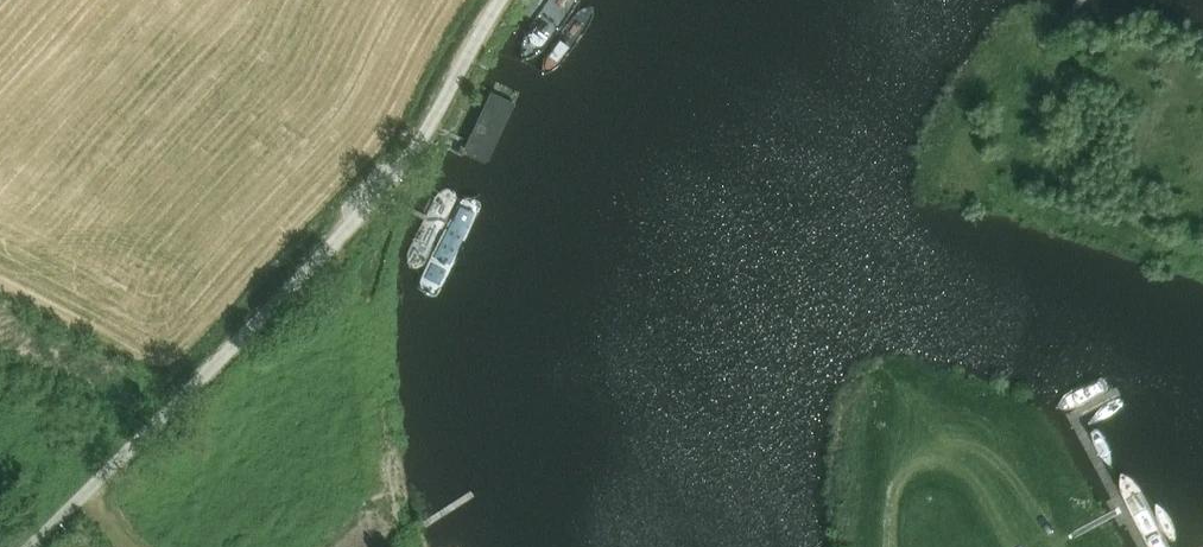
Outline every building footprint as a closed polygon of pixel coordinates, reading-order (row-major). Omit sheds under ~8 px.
[(523,37),(521,47),(521,55),(525,57),(534,56),(545,52),(581,0),(549,0),(523,37)] [(497,85),(465,155),(486,165),(519,95),(497,85)] [(443,182),(411,246),(433,256),(465,193),(443,182)]
